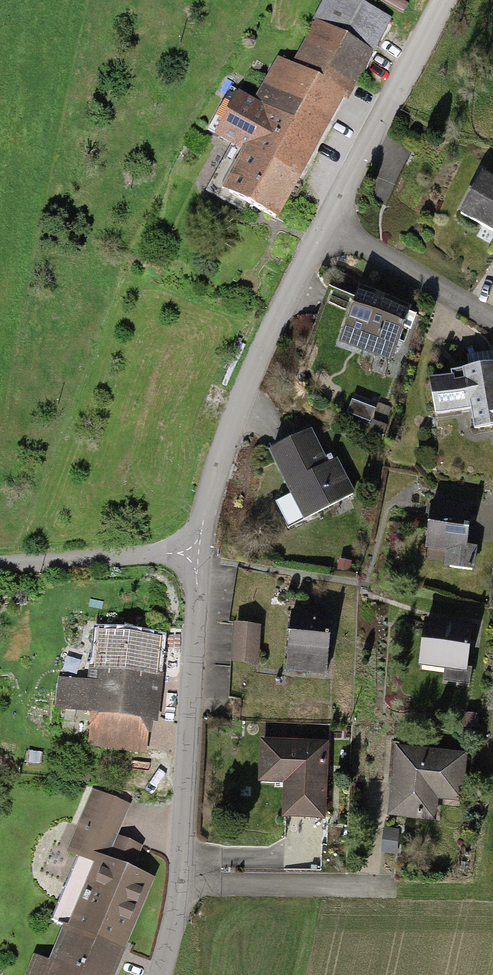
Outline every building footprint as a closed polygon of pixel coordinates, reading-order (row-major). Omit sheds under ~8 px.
[(312,20),(316,22),(294,63),(276,54),(252,96),(231,84),(205,132),(229,145),(203,191),(253,218),(258,209),(278,220),(300,181),(390,19),(356,0),(323,0),(312,20)] [(483,174),(460,215),(492,234),(492,179),(483,174)] [(378,298),(359,291),(339,346),(392,365),(404,330),(410,332),(416,316),(410,314),(412,310),(378,298)] [(429,381),(435,416),(472,409),(475,430),(492,427),(492,366),(466,370),(451,373),(452,377),(429,381)] [(311,434),(270,454),(290,494),(284,497),(297,525),(353,498),(336,462),(327,466),(311,434)] [(471,507),(431,503),(426,549),(445,551),(444,568),(473,571),(476,546),(467,545),(469,525),(471,507)] [(332,616),(292,612),(285,675),(326,679),(330,633),(332,616)] [(472,629),(426,623),(421,669),(466,674),(470,642),(472,629)] [(260,627),(232,626),(231,668),(259,669),(260,627)] [(93,667),(89,666),(88,679),(57,676),(54,708),(89,712),(86,745),(149,752),(152,723),(159,724),(165,673),(159,673),(163,637),(152,636),(98,630),(93,667)] [(329,745),(261,741),(259,783),(282,784),(280,819),(324,822),(327,777),(329,745)] [(417,748),(396,746),(389,820),(435,823),(438,802),(463,805),(469,754),(417,748)] [(90,789),(64,852),(79,858),(54,919),(68,925),(52,964),(34,956),(27,974),(114,974),(153,878),(133,870),(143,847),(117,837),(129,805),(90,789)]
